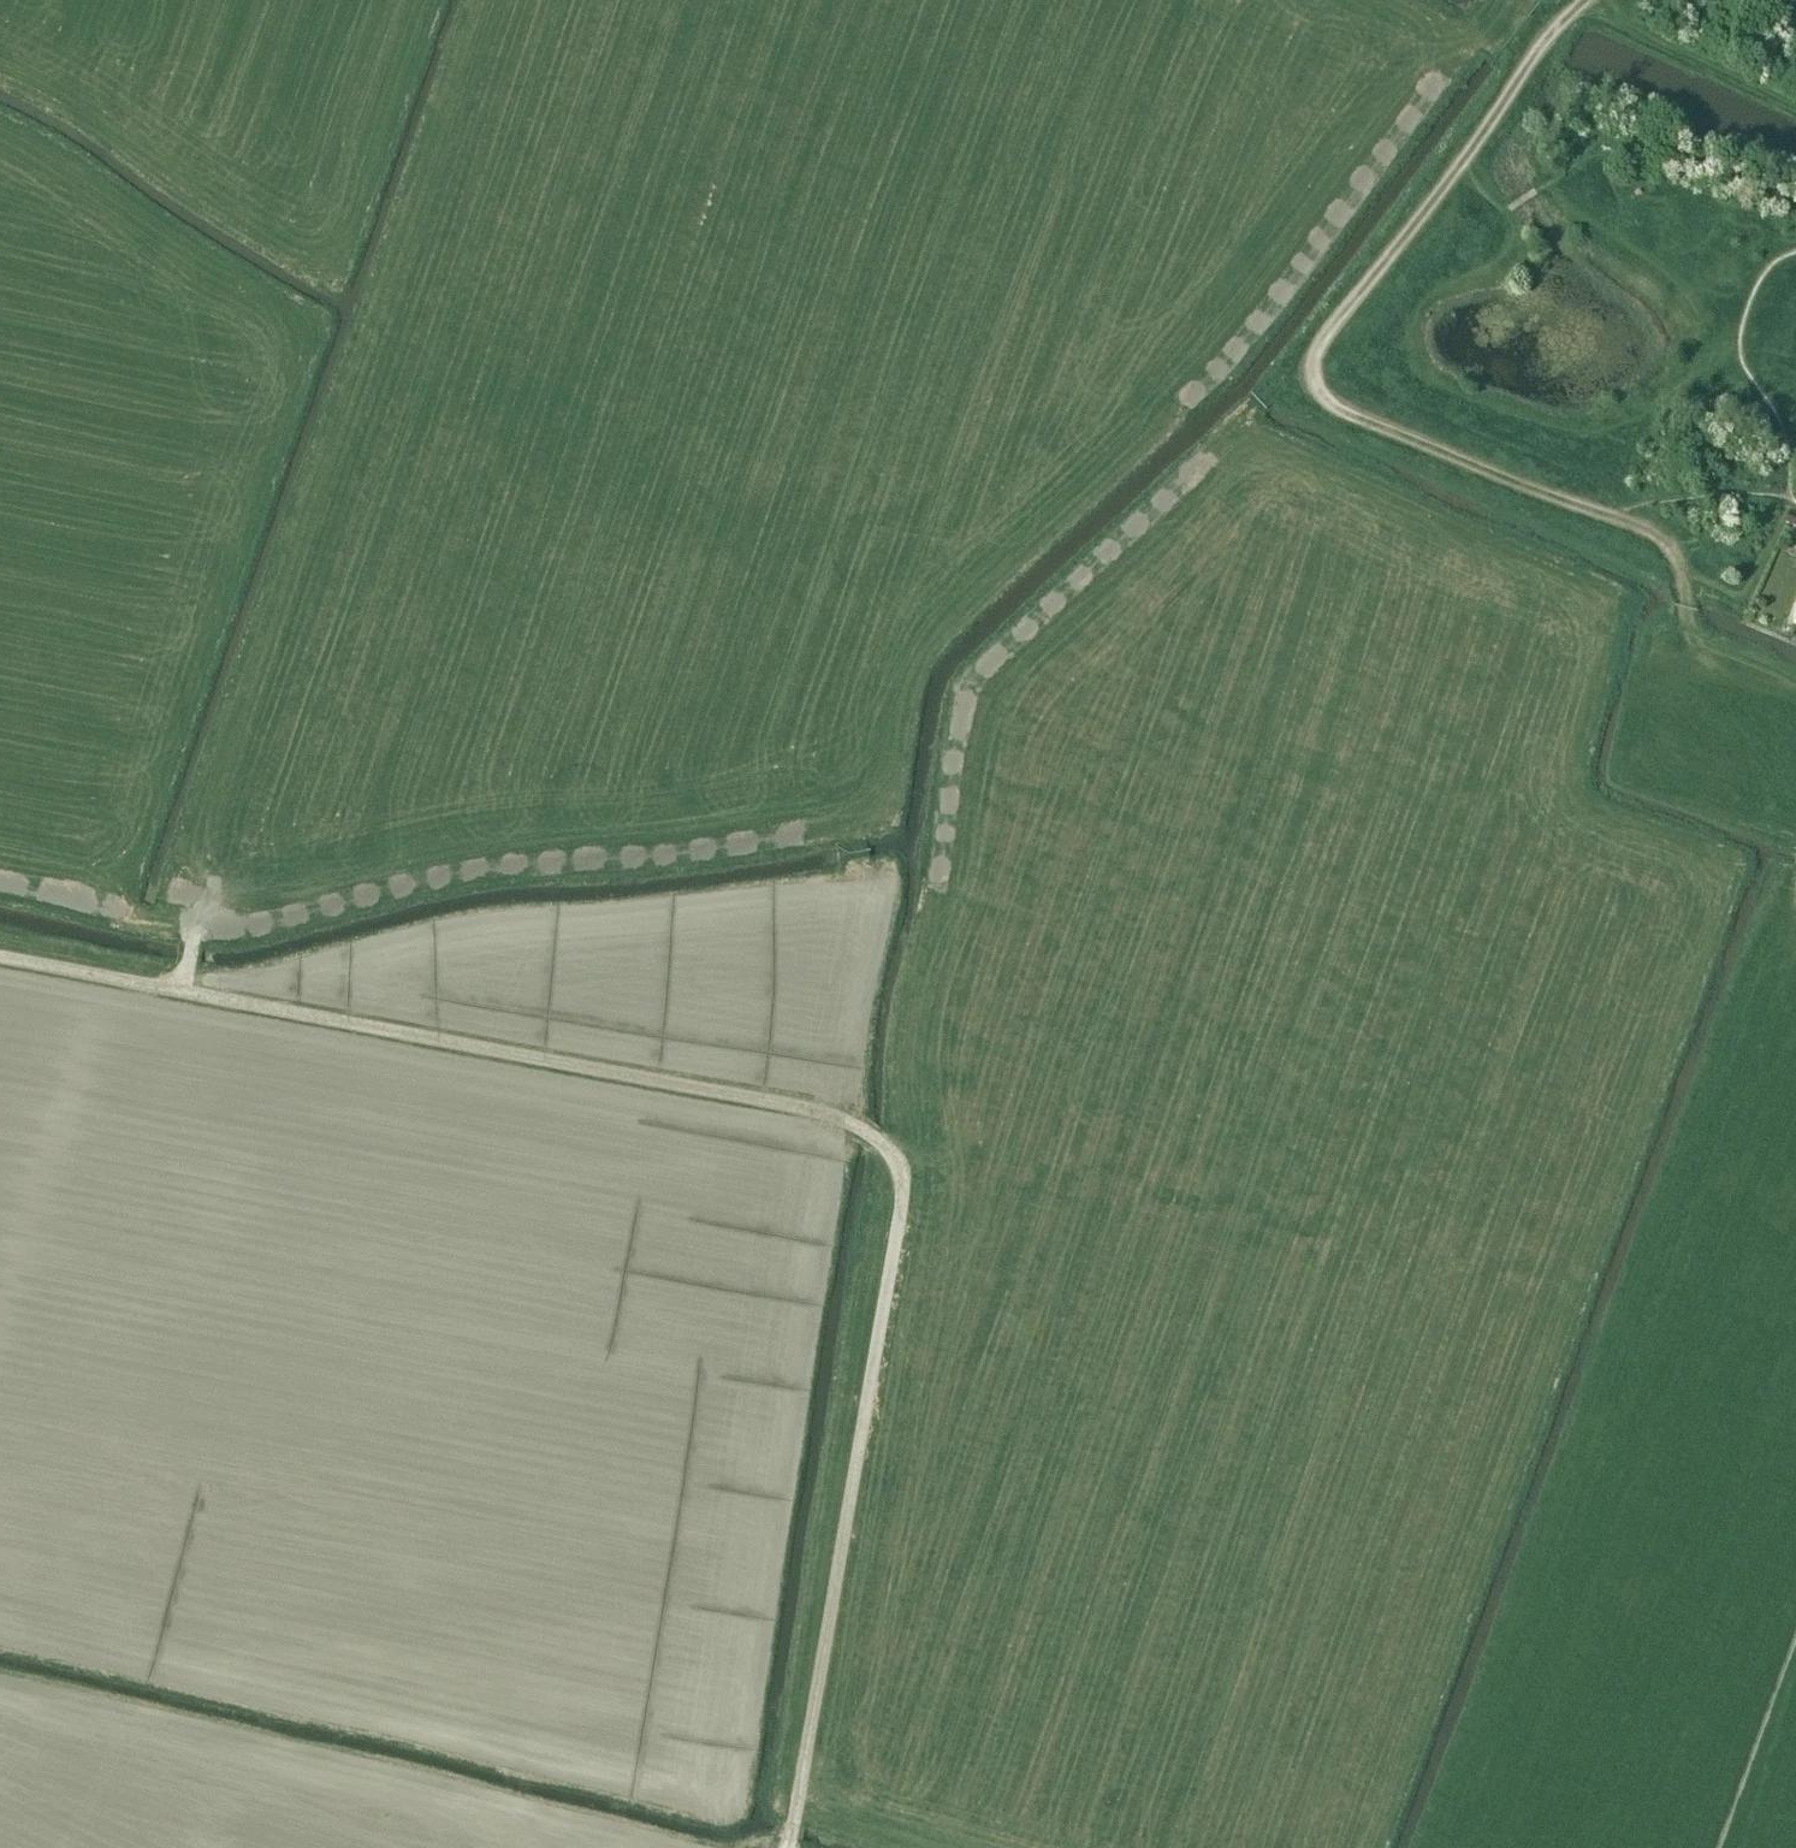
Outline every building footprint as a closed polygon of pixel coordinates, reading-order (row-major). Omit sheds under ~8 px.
[(1790,513),(1786,522),(1795,526),(1795,515),(1790,513)]
